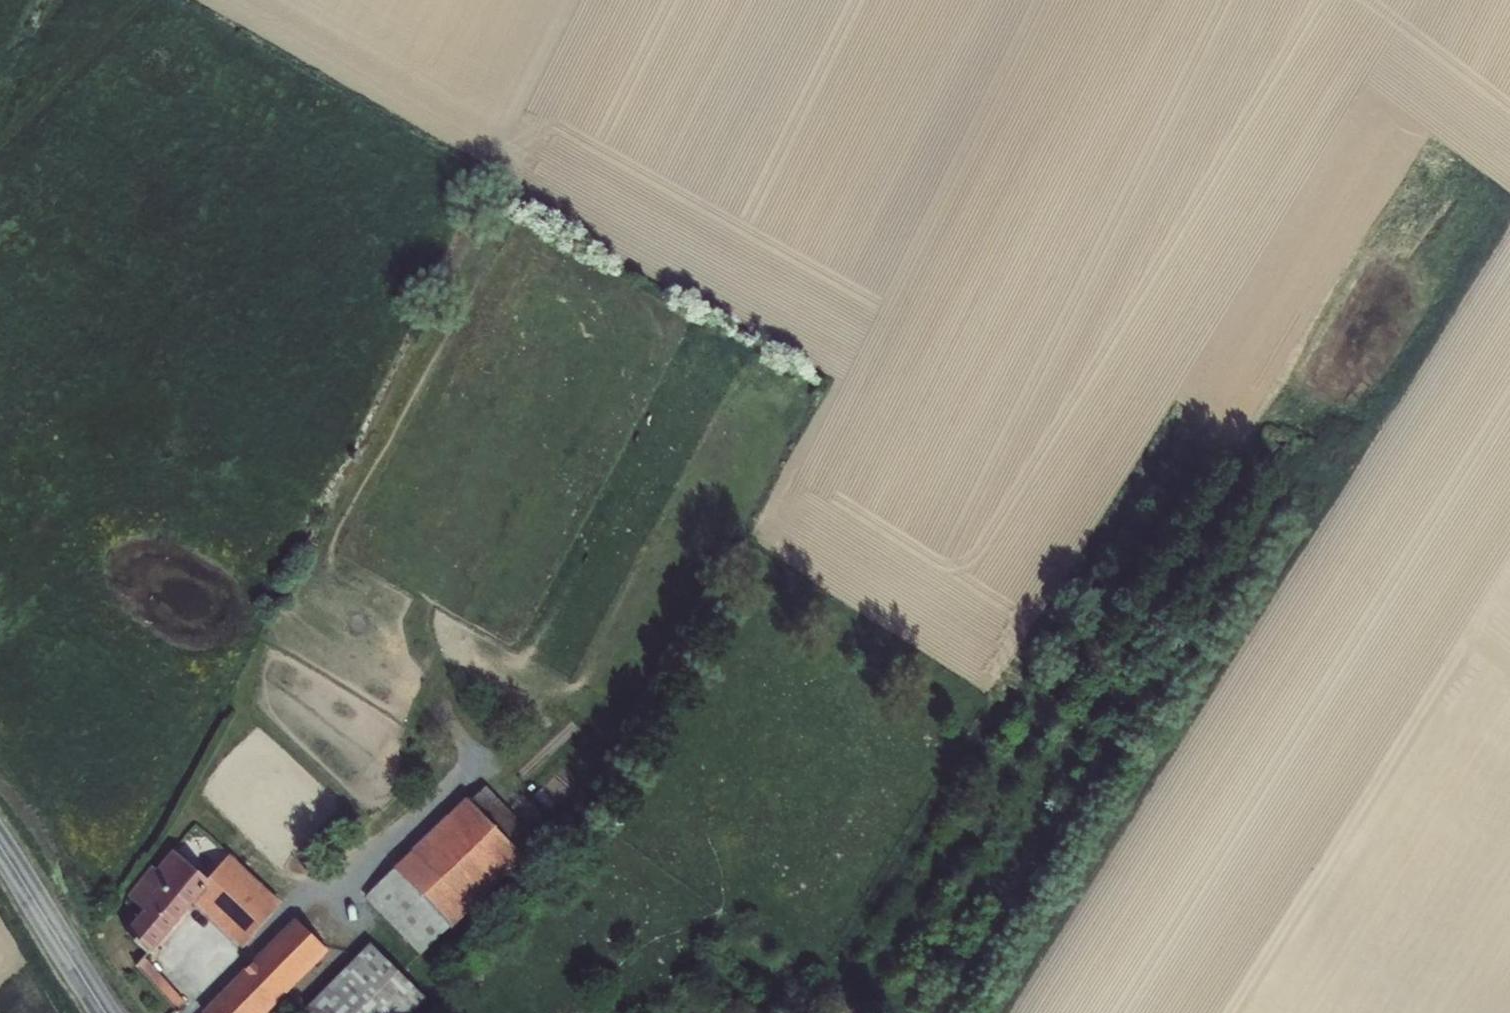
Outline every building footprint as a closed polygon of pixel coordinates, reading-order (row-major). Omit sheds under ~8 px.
[(531,851),(475,793),(401,864),(456,922),(531,851)] [(138,926),(156,947),(201,895),(250,940),(286,899),(252,866),(235,850),(214,872),(184,845),(166,866),(162,862),(135,895),(151,912),(138,926)] [(456,922),(401,864),(374,890),(429,948),(456,922)] [(304,915),(212,1012),(214,1012),(262,1012),(334,943),(304,915)] [(378,938),(312,1001),(324,1012),(408,1012),(430,992),(378,938)] [(144,962),(184,1008),(195,999),(153,951),(144,962)]
